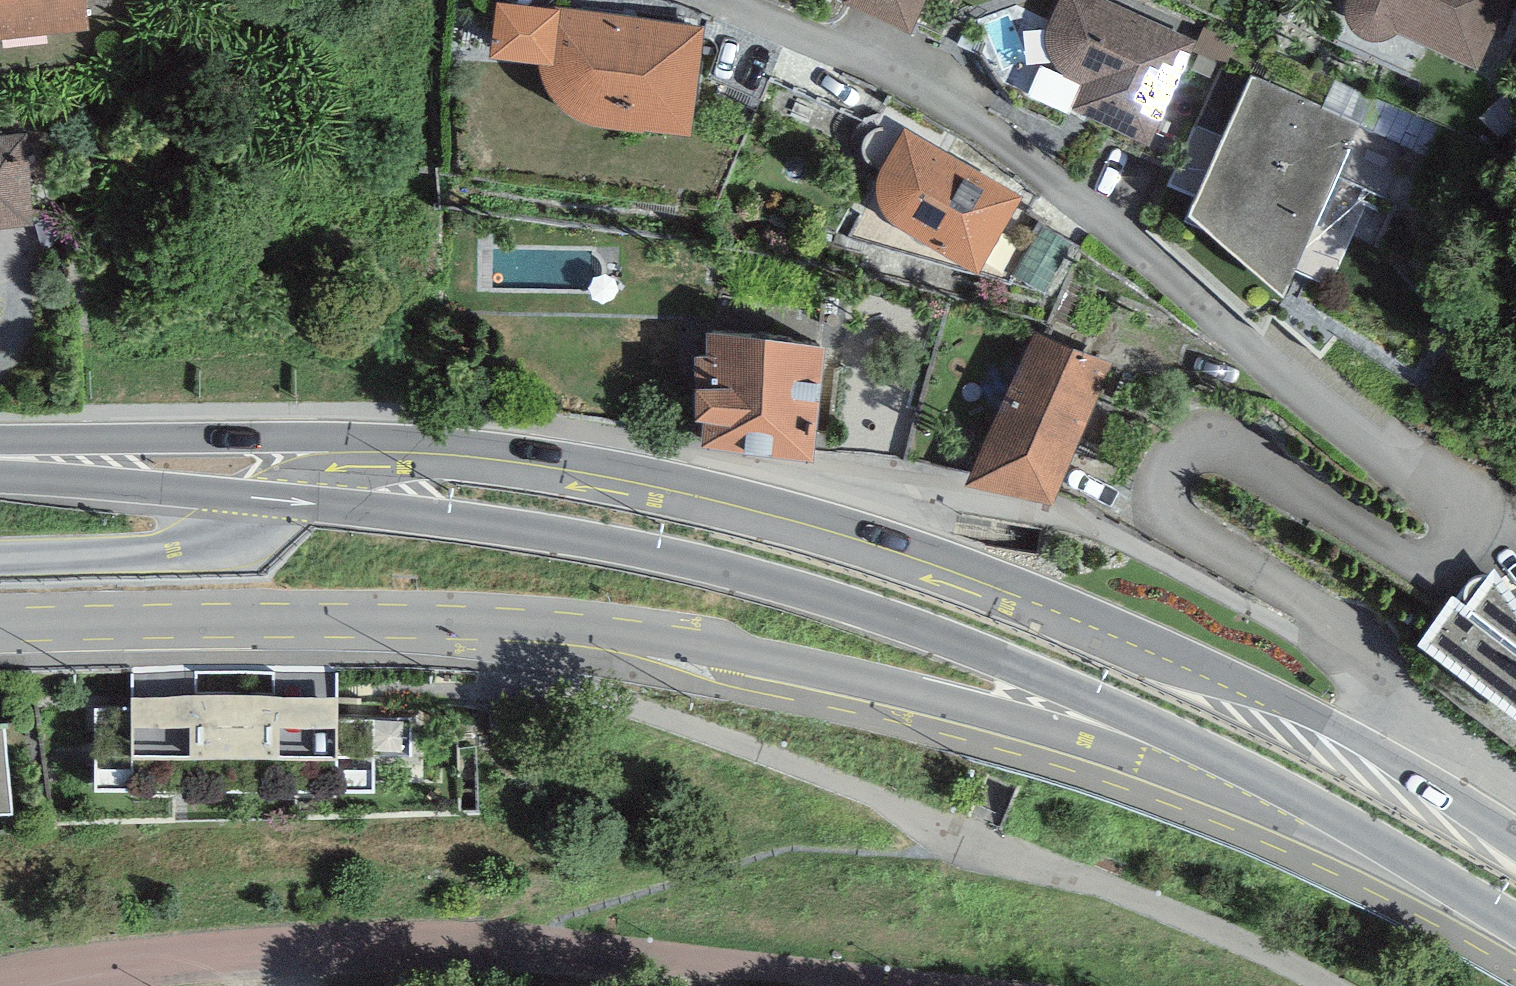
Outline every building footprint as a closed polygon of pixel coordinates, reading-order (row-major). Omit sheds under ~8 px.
[(48,34),(49,24),(88,19),(86,0),(0,0),(0,39),(48,34)] [(514,0),(496,0),(489,46),(538,54),(539,61),(545,73),(554,88),(568,104),(585,112),(601,118),(621,121),(692,125),(704,19),(514,0)] [(910,27),(922,0),(852,0),(910,27)] [(1113,0),(1058,0),(1045,27),(1045,33),(1047,43),(1052,59),(1060,67),(1070,73),(1082,78),(1070,105),(1149,135),(1196,38),(1113,0)] [(1357,40),(1484,83),(1513,0),(1371,0),(1357,40)] [(1359,121),(1252,71),(1187,218),(1224,233),(1284,285),(1359,121)] [(1023,187),(903,123),(879,166),(878,174),(878,187),(882,198),(888,211),(896,218),(905,223),(978,266),(1023,187)] [(27,127),(0,128),(0,216),(33,212),(27,127)] [(825,335),(707,323),(695,427),(812,445),(825,335)] [(1111,359),(1035,325),(965,472),(1054,488),(1111,359)] [(1493,561),(1486,572),(1482,572),(1479,573),(1472,576),(1467,581),(1460,593),(1453,588),(1418,632),(1515,705),(1515,592),(1493,561)] [(337,689),(131,687),(131,702),(94,702),(93,776),(133,776),(133,795),(173,795),(173,819),(296,820),(296,797),(337,797),(337,780),(422,780),(422,696),(337,696),(337,689)] [(12,797),(5,715),(0,715),(0,798),(12,797)]
